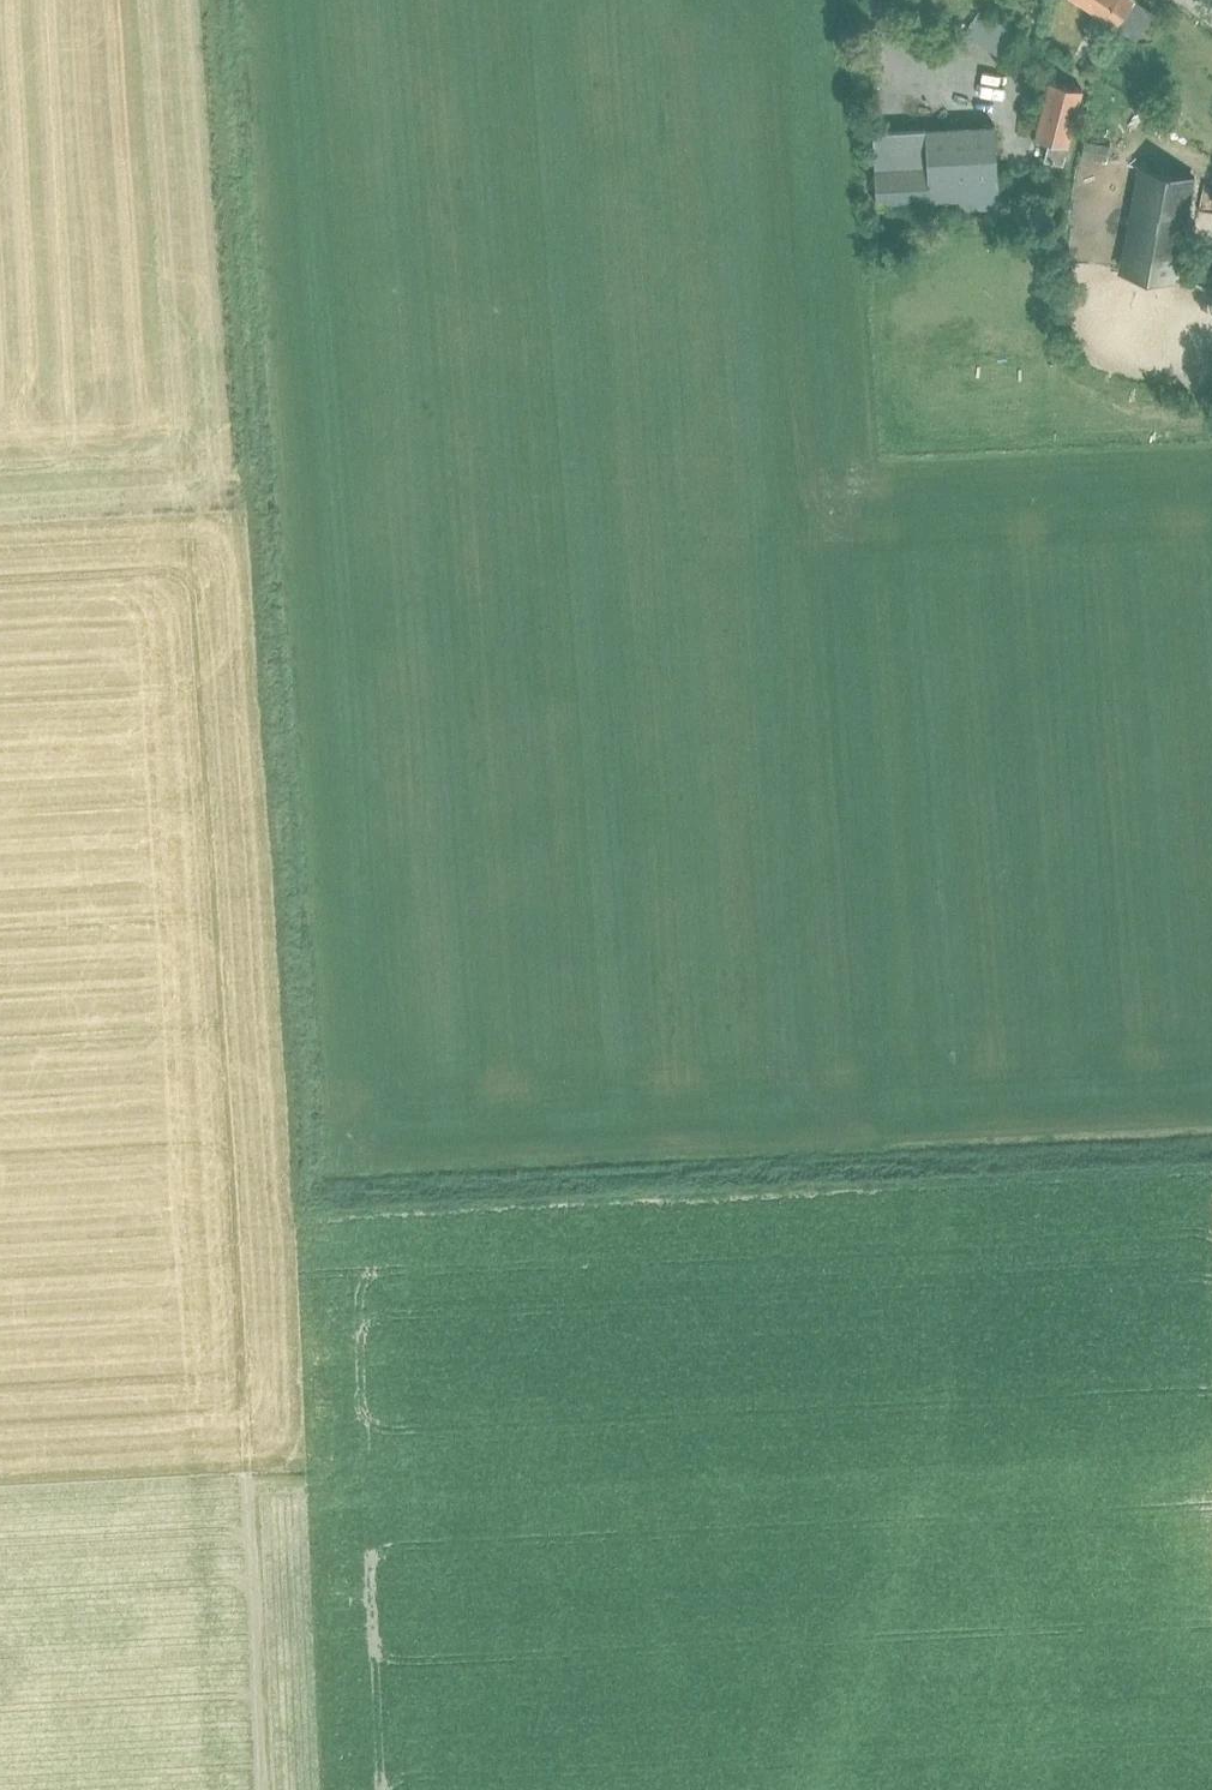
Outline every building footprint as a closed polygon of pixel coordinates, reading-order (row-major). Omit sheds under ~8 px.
[(1155,12),(1138,0),(1079,0),(1135,40),(1155,12)] [(1064,164),(1083,89),(1051,80),(1037,136),(1050,140),(1045,159),(1064,164)] [(932,210),(999,206),(995,124),(874,131),(878,203),(931,201),(932,210)] [(1108,160),(1111,145),(1085,140),(1082,156),(1108,160)] [(1176,282),(1195,177),(1143,167),(1123,272),(1176,282)]
